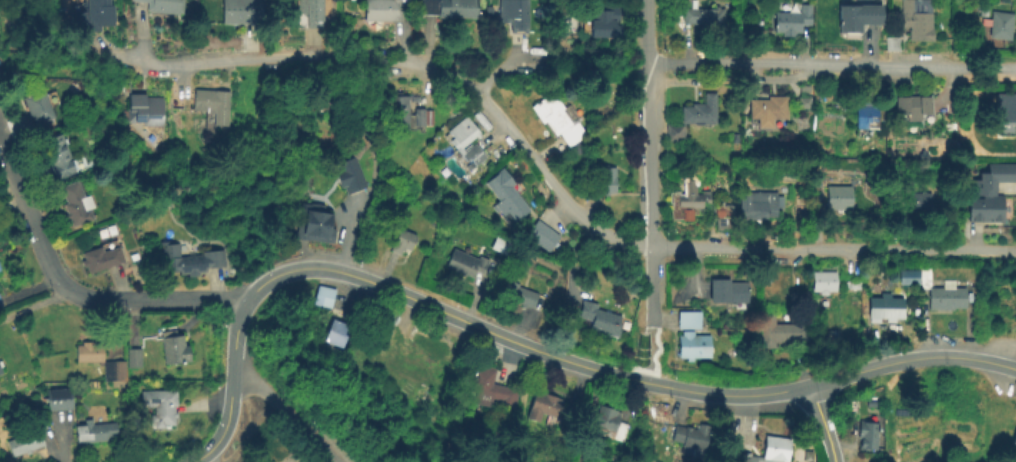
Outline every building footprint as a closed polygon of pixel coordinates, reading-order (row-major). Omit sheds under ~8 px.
[(86,10),(86,0),(109,0),(110,24),(90,25),(91,27),(71,28),(70,11),(86,10)] [(148,1),(140,0),(184,0),(183,11),(180,11),(180,13),(147,9),(148,1)] [(220,22),(220,0),(257,0),(257,22),(220,22)] [(295,12),(295,0),(321,0),(321,24),(305,25),(305,12),(295,12)] [(363,19),(363,0),(400,0),(400,19),(363,19)] [(421,12),(421,0),(479,0),(479,16),(437,15),(437,12),(421,12)] [(499,20),(499,0),(527,0),(527,33),(509,33),(509,26),(507,26),(507,20),(499,20)] [(811,1),(810,22),(800,22),(800,31),(794,31),(794,34),(781,33),(781,30),(772,30),(773,10),(799,11),(799,0),(811,1)] [(903,26),(902,0),(932,0),(933,39),(909,39),(909,26),(903,26)] [(616,3),(617,32),(585,32),(584,16),(589,16),(589,6),(599,6),(599,3),(616,3)] [(881,3),(881,23),(858,23),(858,32),(837,32),(837,5),(859,5),(859,3),(881,3)] [(725,7),(725,26),(702,26),(702,22),(682,22),(682,6),(725,7)] [(1015,14),(1012,41),(989,38),(993,11),(1015,14)] [(53,116),(32,124),(22,96),(43,88),(53,116)] [(194,89),(232,94),(227,127),(213,125),(214,114),(192,111),(194,89)] [(714,90),(714,120),(680,120),(680,103),(690,103),(690,101),(704,101),(703,90),(714,90)] [(160,94),(159,123),(126,122),(126,91),(143,92),(143,94),(160,94)] [(930,95),(930,112),(919,113),(920,118),(905,118),(904,112),(895,112),(894,94),(907,92),(930,95)] [(410,94),(409,130),(388,129),(389,93),(410,94)] [(556,93),(565,107),(570,103),(580,119),(582,118),(585,123),(582,125),(587,134),(569,146),(560,132),(556,134),(546,120),(542,123),(530,105),(546,95),(548,98),(556,93)] [(1004,93),(1015,93),(1015,121),(1001,121),(1001,107),(1004,107),(1004,93)] [(786,95),(786,117),(748,117),(748,97),(766,97),(766,95),(786,95)] [(879,126),(854,127),(854,106),(857,100),(879,100),(879,126)] [(425,124),(416,124),(416,109),(425,108),(425,124)] [(446,138),(468,118),(481,133),(473,141),(487,157),(475,168),(446,138)] [(685,139),(666,140),(666,124),(685,124),(685,139)] [(57,132),(72,172),(53,179),(43,156),(42,156),(40,151),(41,150),(37,140),(57,132)] [(367,186),(346,194),(343,187),(341,187),(335,173),(341,171),(337,161),(355,154),(367,186)] [(989,165),(1015,165),(1015,183),(997,183),(997,190),(997,198),(1004,198),(1004,222),(970,222),(970,198),(974,198),(974,182),(981,182),(981,174),(989,174),(989,165)] [(614,166),(614,192),(607,192),(607,195),(601,195),(601,192),(593,192),(593,175),(602,175),(602,166),(614,166)] [(530,209),(508,225),(500,215),(503,213),(495,202),(499,200),(485,181),(504,167),(516,183),(513,185),(530,209)] [(75,177),(81,194),(86,192),(90,204),(86,206),(90,216),(68,224),(65,216),(62,217),(60,211),(63,210),(60,200),(62,199),(57,184),(75,177)] [(853,185),(853,208),(827,208),(827,185),(853,185)] [(679,192),(702,193),(702,189),(710,189),(710,204),(703,203),(703,208),(697,208),(696,213),(683,213),(683,208),(679,208),(679,211),(671,211),(671,189),(679,190),(679,192)] [(926,191),(926,193),(931,193),(932,211),(909,211),(909,208),(900,208),(900,193),(922,193),(922,190),(926,191)] [(776,191),(776,215),(768,215),(768,219),(740,219),(740,198),(749,198),(749,194),(762,194),(762,191),(776,191)] [(732,203),(732,229),(716,229),(715,214),(720,214),(720,203),(732,203)] [(296,239),(301,204),(324,208),(323,215),(337,217),(333,245),(296,239)] [(559,233),(547,250),(525,233),(537,217),(559,233)] [(415,233),(408,249),(402,247),(401,250),(399,249),(398,252),(388,248),(398,226),(415,233)] [(560,243),(555,252),(549,248),(555,240),(560,243)] [(115,244),(120,260),(85,271),(83,265),(79,266),(77,259),(81,257),(79,251),(98,245),(99,249),(115,244)] [(164,274),(160,245),(176,244),(178,257),(225,251),(226,267),(164,274)] [(453,246),(477,257),(478,255),(488,259),(482,274),(473,270),(470,276),(465,273),(464,275),(460,273),(460,272),(444,265),(453,246)] [(837,271),(836,290),(827,290),(827,295),(820,294),(820,290),(813,290),(813,271),(837,271)] [(901,285),(901,271),(921,271),(921,285),(901,285)] [(538,293),(533,308),(525,305),(524,308),(520,307),(521,303),(501,296),(507,278),(520,282),(518,286),(538,293)] [(748,280),(748,309),(735,309),(735,301),(710,301),(710,278),(730,278),(729,280),(748,280)] [(333,288),(329,306),(311,302),(315,284),(333,288)] [(930,309),(930,289),(968,289),(968,309),(930,309)] [(870,298),(881,298),(881,293),(891,293),(891,298),(904,299),(903,319),(895,319),(895,323),(885,323),(885,319),(880,319),(880,323),(870,323),(870,298)] [(622,324),(619,336),(589,329),(592,320),(578,316),(583,298),(599,302),(597,308),(621,315),(619,323),(622,324)] [(701,310),(701,327),(678,327),(678,310),(701,310)] [(768,312),(768,319),(775,319),(775,323),(789,322),(789,314),(799,314),(800,323),(809,323),(809,340),(776,341),(776,347),(761,347),(761,312),(768,312)] [(338,316),(349,320),(339,347),(320,340),(329,317),(337,320),(338,316)] [(171,324),(172,333),(179,332),(181,343),(183,343),(185,358),(161,361),(156,325),(171,324)] [(710,334),(710,357),(692,357),(692,360),(686,360),(686,357),(678,357),(678,334),(682,334),(681,329),(694,329),(695,334),(710,334)] [(122,358),(122,379),(100,379),(100,363),(96,363),(96,359),(73,359),(73,342),(78,342),(78,339),(91,339),(91,342),(100,342),(100,358),(122,358)] [(139,347),(139,366),(125,366),(125,348),(139,347)] [(496,367),(493,382),(518,388),(513,410),(497,406),(498,400),(491,398),(490,405),(473,401),(475,391),(470,390),(476,366),(484,368),(485,364),(496,367)] [(72,407),(46,409),(45,388),(70,386),(72,407)] [(172,415),(172,421),(163,421),(163,425),(148,425),(148,412),(152,412),(152,403),(139,403),(139,387),(175,386),(175,403),(171,403),(171,409),(175,410),(175,415),(172,415)] [(559,404),(565,406),(565,403),(575,406),(570,420),(561,417),(562,413),(557,411),(555,417),(541,412),(538,421),(526,417),(535,389),(561,398),(559,404)] [(621,410),(618,420),(627,423),(622,441),(580,428),(585,411),(596,415),(599,403),(621,410)] [(92,417),(93,423),(116,421),(117,436),(106,437),(106,441),(77,443),(75,424),(84,423),(84,418),(92,417)] [(859,452),(859,420),(878,420),(878,452),(859,452)] [(712,424),(706,451),(681,445),(682,442),(671,440),(674,424),(686,427),(686,425),(693,426),(693,428),(698,429),(699,422),(712,424)] [(31,449),(32,452),(27,454),(26,451),(12,456),(6,440),(37,428),(37,427),(46,423),(53,441),(31,449)] [(791,437),(788,461),(783,461),(738,461),(739,450),(752,451),(751,455),(762,457),(765,434),(791,437)]
